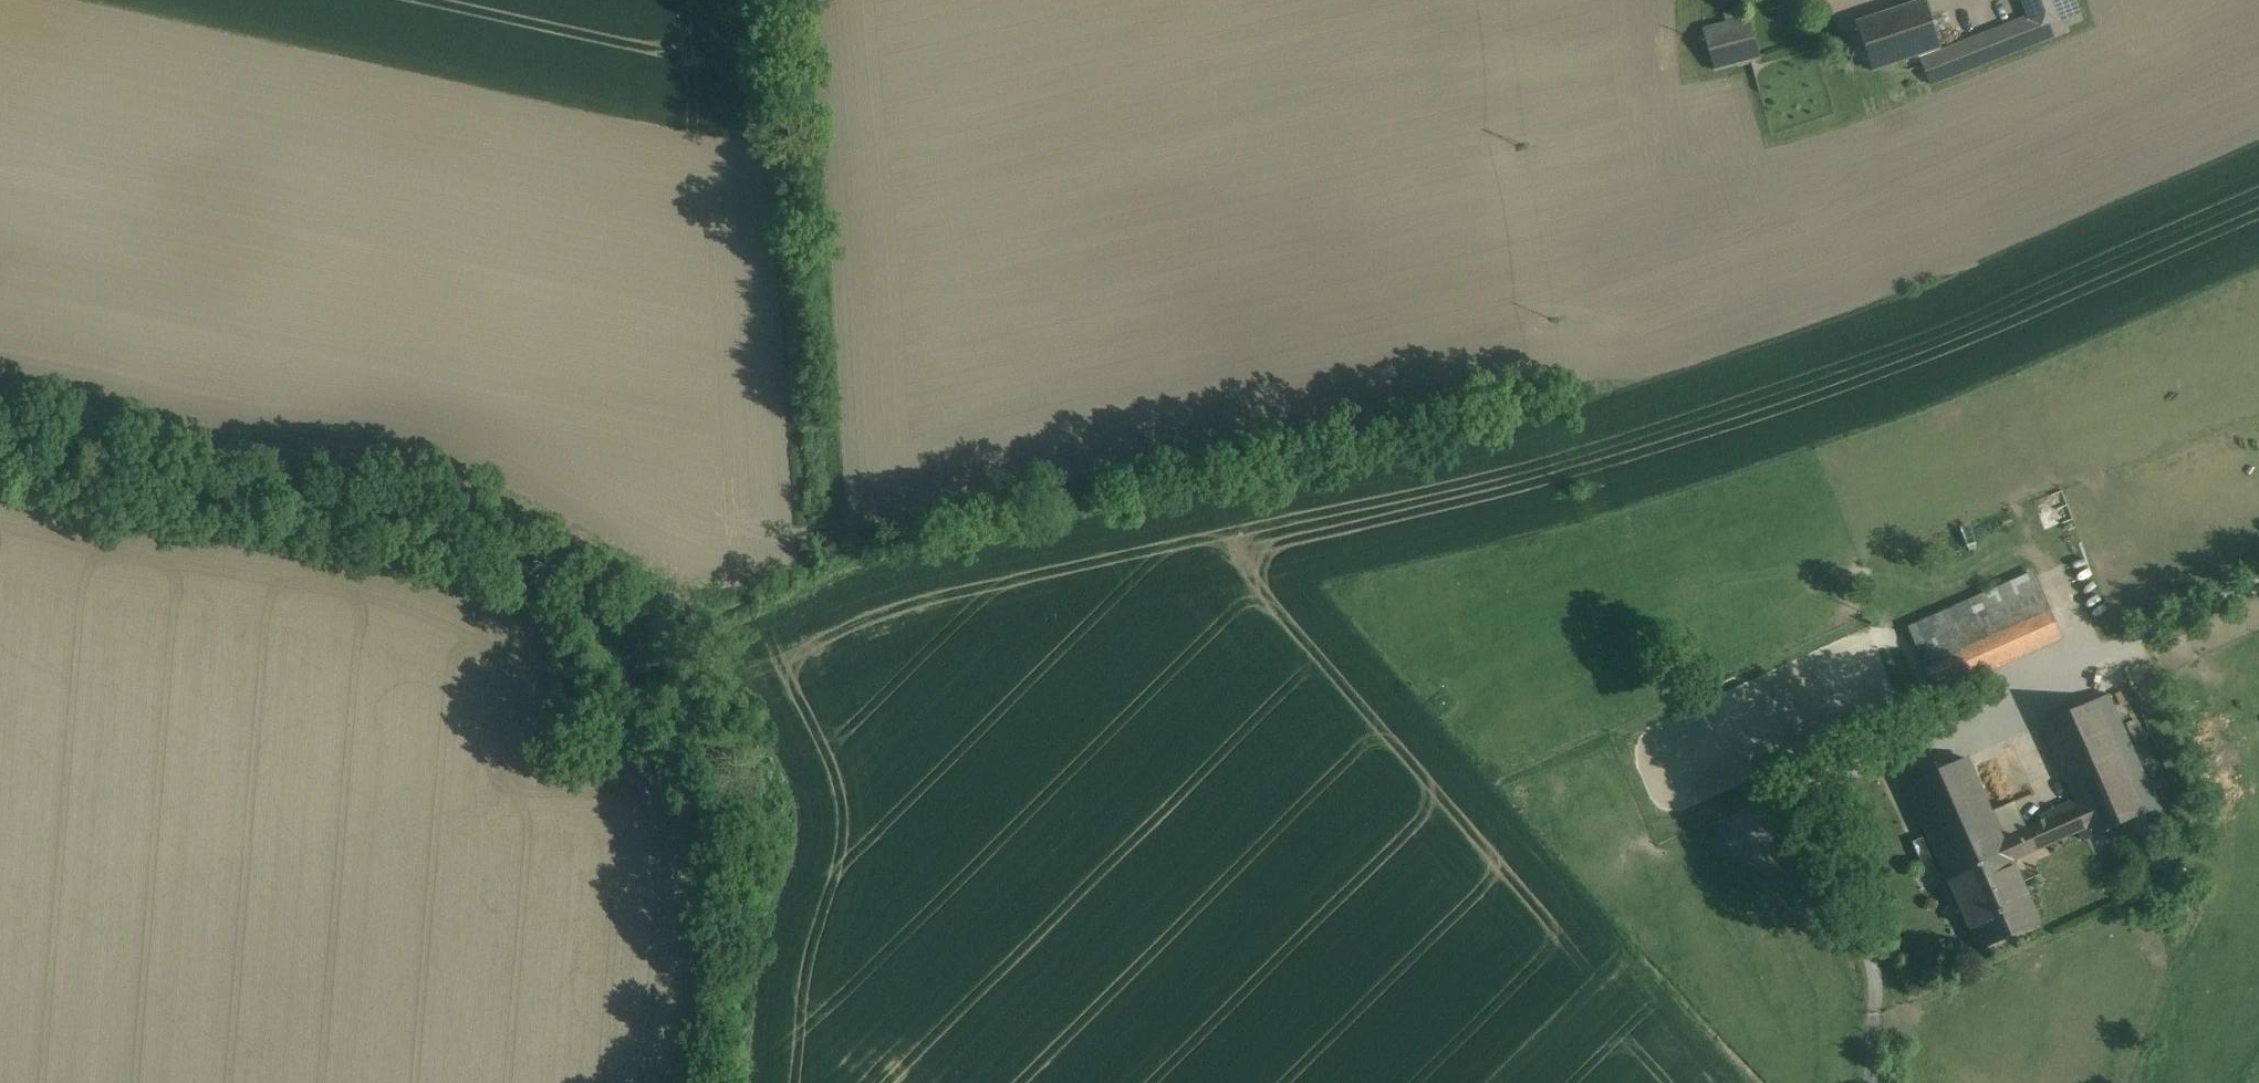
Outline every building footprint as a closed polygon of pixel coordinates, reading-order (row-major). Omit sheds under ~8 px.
[(2057,0),(2023,0),(2030,17),(2059,6),(2057,0)] [(1924,1),(1856,23),(1860,33),(1872,71),(1918,56),(1940,48),(1924,1)] [(2030,17),(1941,52),(1940,48),(1918,56),(1929,85),(2031,45),(2069,31),(2059,6),(2030,17)] [(1749,17),(1703,30),(1714,70),(1760,58),(1749,17)] [(2036,578),(1944,618),(1953,639),(2043,599),(2036,578)] [(2043,599),(1953,639),(1970,677),(2060,636),(2043,599)] [(1970,677),(1953,639),(1918,655),(1940,707),(1976,691),(1970,677)] [(2042,725),(2073,794),(2079,807),(2088,827),(2092,837),(2144,814),(2097,707),(2094,702),(2042,725)] [(2039,923),(2012,861),(2002,841),(1966,759),(1874,800),(1902,861),(1934,846),(1979,949),(2039,923)] [(2042,807),(2048,821),(2079,807),(2073,794),(2042,807)] [(2048,821),(2002,841),(2012,861),(2088,827),(2079,807),(2048,821)] [(2167,866),(2150,828),(2128,837),(2145,876),(2167,866)]
